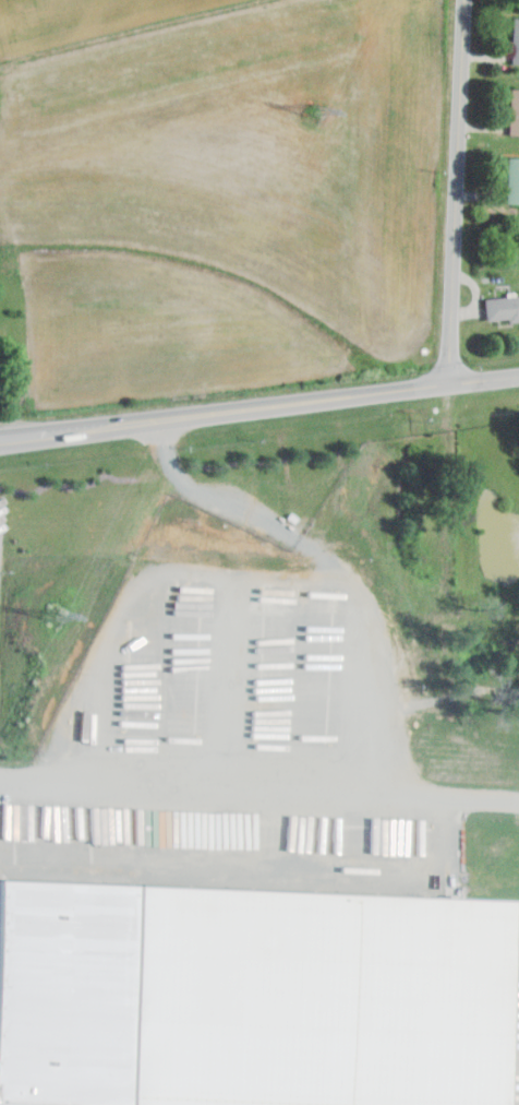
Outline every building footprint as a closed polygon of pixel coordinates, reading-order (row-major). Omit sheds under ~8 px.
[(509,133),(518,133),(518,90),(510,90),(509,133)] [(507,202),(518,203),(518,157),(509,156),(507,202)] [(485,321),(507,319),(507,323),(518,322),(518,294),(483,298),(485,321)] [(0,879),(518,899),(512,1104),(0,1104),(0,879)]
